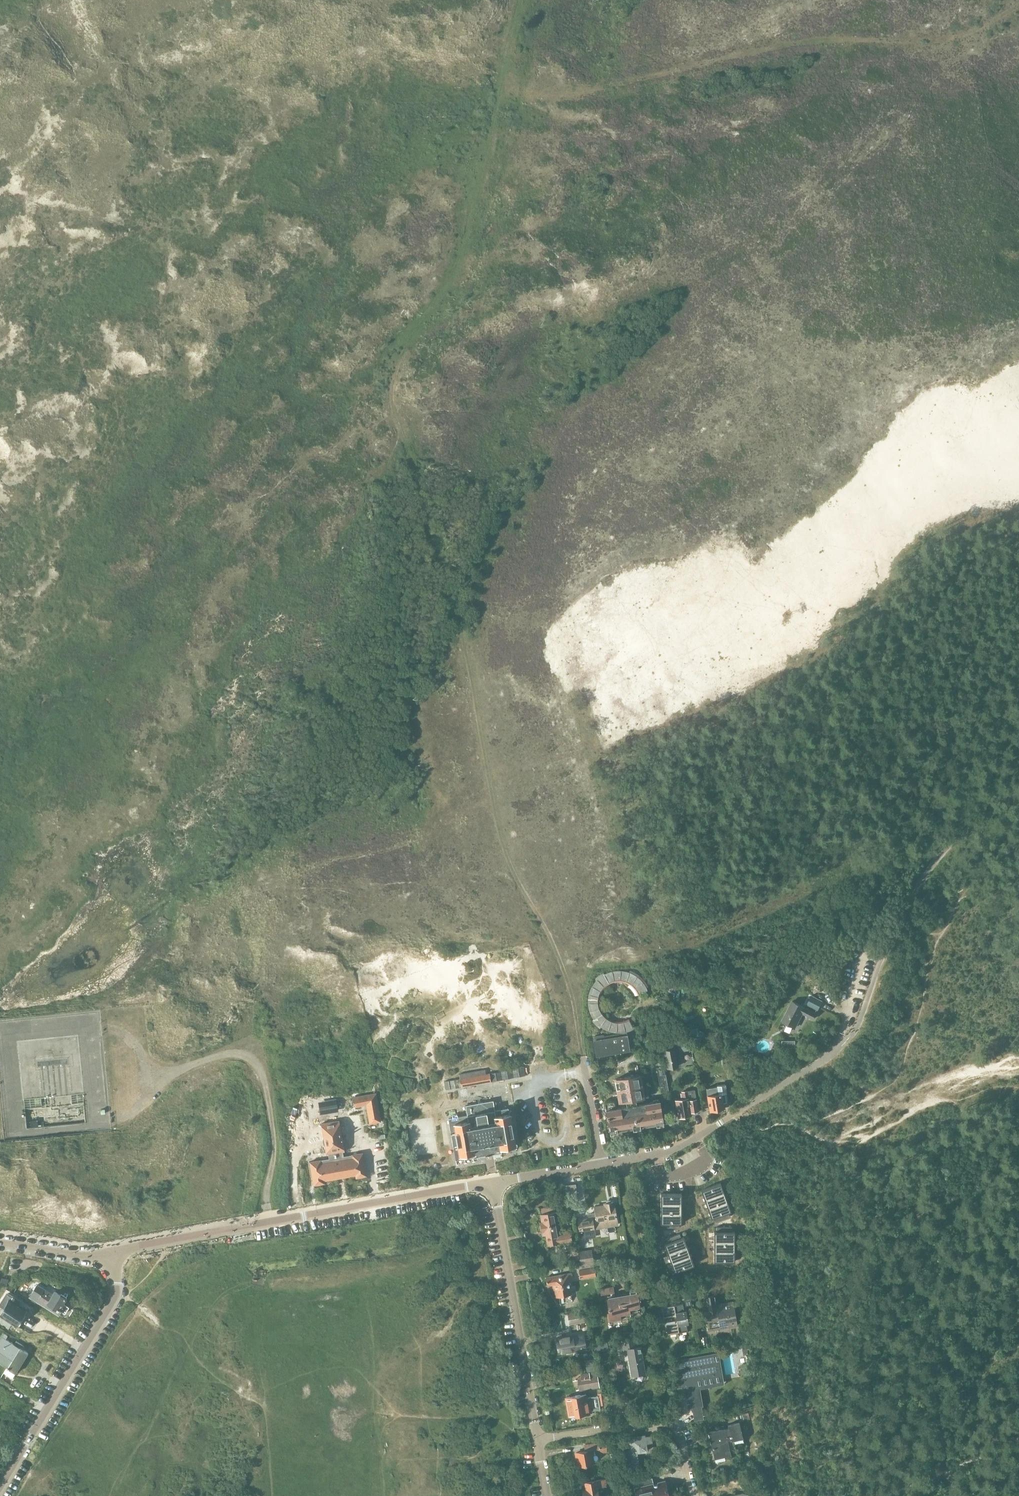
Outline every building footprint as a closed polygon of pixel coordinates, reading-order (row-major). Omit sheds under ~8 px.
[(647,991),(646,987),(648,987),(647,986),(646,984),(643,979),(641,978),(639,976),(637,974),(633,972),(631,971),(629,970),(629,972),(628,972),(624,971),(619,971),(613,971),(608,972),(604,974),(603,973),(595,979),(596,980),(591,987),(589,993),(588,999),(588,1004),(589,1009),(591,1015),(594,1019),(592,1021),(600,1028),(601,1026),(608,1030),(613,1032),(618,1032),(624,1032),(629,1030),(634,1028),(628,1018),(624,1020),(619,1021),(615,1021),(611,1020),(607,1017),(603,1014),(601,1011),(599,1006),(599,998),(600,995),(602,991),(604,988),(607,985),(610,983),(614,982),(618,982),(622,982),(625,983),(629,984),(632,987),(635,990),(637,995),(647,991)] [(680,1005),(680,995),(672,995),(672,1005),(680,1005)] [(823,1001),(812,996),(808,1002),(819,1008),(823,1001)] [(817,1012),(793,1001),(782,1021),(795,1028),(802,1013),(814,1019),(817,1012)] [(593,1038),(596,1056),(630,1050),(626,1032),(593,1038)] [(704,1032),(689,1035),(691,1042),(705,1038),(704,1032)] [(689,1037),(677,1039),(678,1049),(691,1047),(689,1037)] [(666,1045),(663,1045),(663,1050),(667,1069),(673,1068),(678,1067),(675,1048),(669,1049),(667,1049),(666,1045)] [(661,1067),(656,1068),(656,1069),(657,1069),(661,1092),(669,1091),(664,1066),(661,1067)] [(491,1082),(490,1078),(489,1073),(478,1075),(477,1072),(459,1075),(461,1087),(491,1082)] [(646,1083),(642,1084),(641,1074),(614,1079),(618,1103),(626,1101),(627,1106),(615,1108),(614,1101),(602,1103),(603,1106),(605,1106),(605,1110),(610,1133),(634,1130),(640,1129),(663,1124),(659,1100),(637,1104),(636,1100),(645,1098),(645,1097),(648,1097),(646,1083)] [(716,1086),(706,1088),(710,1111),(724,1109),(723,1102),(726,1102),(724,1085),(716,1086)] [(682,1098),(675,1100),(678,1118),(691,1115),(690,1112),(698,1111),(694,1089),(681,1091),(682,1098)] [(24,1099),(27,1130),(86,1124),(83,1093),(24,1099)] [(353,1098),(349,1098),(350,1107),(355,1107),(366,1105),(369,1124),(381,1122),(376,1093),(353,1097),(353,1098)] [(335,1101),(319,1103),(321,1113),(337,1110),(335,1101)] [(508,1108),(494,1111),(493,1101),(466,1105),(466,1109),(464,1109),(464,1112),(466,1112),(467,1115),(448,1119),(455,1160),(474,1157),(515,1150),(508,1108)] [(322,1126),(309,1128),(311,1137),(323,1135),(323,1137),(323,1138),(323,1139),(322,1141),(323,1142),(323,1144),(324,1145),(324,1146),(325,1147),(326,1154),(328,1154),(329,1159),(310,1162),(314,1185),(324,1183),(323,1178),(327,1178),(331,1179),(334,1178),(338,1176),(337,1175),(341,1174),(341,1176),(345,1177),(348,1176),(352,1174),(351,1173),(355,1173),(356,1178),(366,1176),(362,1152),(351,1154),(352,1155),(343,1156),(343,1152),(344,1152),(339,1120),(321,1124),(322,1126)] [(702,1189),(705,1199),(725,1192),(722,1182),(702,1189)] [(728,1201),(725,1192),(705,1199),(709,1208),(728,1201)] [(661,1203),(682,1203),(682,1193),(661,1193),(661,1203)] [(729,1212),(732,1211),(728,1201),(709,1208),(712,1218),(715,1217),(720,1215),(725,1213),(729,1212)] [(604,1205),(594,1207),(595,1213),(588,1214),(588,1218),(577,1220),(581,1239),(595,1237),(594,1229),(605,1227),(604,1221),(616,1219),(613,1202),(603,1204),(604,1205)] [(682,1203),(661,1203),(661,1213),(682,1213),(682,1203)] [(540,1213),(540,1215),(541,1222),(539,1223),(541,1232),(542,1232),(543,1235),(546,1235),(548,1245),(564,1242),(565,1244),(572,1243),(570,1230),(562,1231),(563,1233),(559,1233),(555,1211),(555,1206),(539,1208),(540,1213)] [(661,1213),(661,1223),(663,1223),(669,1223),(674,1223),(679,1223),(682,1223),(682,1213),(661,1213)] [(736,1231),(733,1231),(728,1231),(722,1231),(717,1231),(715,1231),(714,1242),(736,1242),(736,1231)] [(668,1253),(688,1246),(684,1237),(682,1238),(677,1239),(672,1241),(667,1243),(664,1244),(668,1253)] [(736,1242),(714,1242),(714,1251),(736,1251),(736,1242)] [(688,1246),(668,1253),(671,1263),(691,1255),(688,1246)] [(578,1251),(580,1264),(578,1264),(579,1269),(594,1267),(594,1263),(592,1249),(578,1251)] [(714,1262),(736,1262),(736,1251),(714,1251),(714,1262)] [(675,1272),(694,1265),(691,1255),(671,1263),(675,1272)] [(594,1267),(579,1269),(580,1278),(596,1276),(594,1267)] [(556,1297),(571,1294),(572,1299),(577,1298),(576,1293),(571,1293),(569,1279),(573,1279),(572,1273),(545,1278),(547,1286),(554,1284),(556,1297)] [(0,1283),(0,1286),(6,1287),(8,1280),(1,1278),(0,1283)] [(36,1302),(58,1316),(61,1311),(64,1314),(68,1308),(62,1304),(67,1295),(65,1293),(63,1297),(55,1292),(53,1295),(36,1285),(29,1298),(32,1299),(30,1302),(35,1304),(36,1302)] [(600,1288),(601,1294),(614,1292),(613,1286),(600,1288)] [(5,1292),(0,1301),(0,1305),(5,1307),(0,1316),(0,1317),(17,1327),(27,1311),(17,1304),(18,1301),(5,1292)] [(607,1297),(610,1320),(631,1316),(630,1309),(641,1307),(638,1292),(607,1297)] [(704,1307),(708,1330),(737,1325),(733,1302),(716,1305),(714,1294),(704,1296),(706,1307),(704,1307)] [(688,1331),(686,1323),(688,1323),(686,1310),(684,1311),(683,1303),(661,1307),(666,1335),(688,1331)] [(584,1322),(584,1317),(583,1311),(567,1314),(569,1325),(584,1322)] [(13,1344),(2,1337),(5,1334),(1,1332),(0,1334),(0,1364),(15,1373),(28,1353),(22,1350),(24,1346),(16,1341),(13,1344)] [(572,1335),(556,1338),(557,1345),(558,1353),(567,1351),(568,1351),(568,1353),(575,1351),(575,1354),(577,1354),(577,1351),(585,1349),(583,1335),(573,1336),(572,1336),(572,1335)] [(622,1349),(627,1348),(632,1376),(646,1373),(641,1345),(633,1346),(631,1338),(621,1340),(622,1349)] [(714,1355),(674,1362),(678,1387),(679,1387),(678,1383),(679,1383),(685,1382),(689,1407),(701,1405),(698,1388),(709,1386),(707,1376),(720,1374),(718,1362),(716,1363),(714,1355)] [(599,1387),(596,1372),(581,1375),(581,1377),(577,1378),(580,1390),(599,1387)] [(585,1394),(566,1397),(567,1407),(594,1402),(599,1401),(599,1400),(598,1396),(586,1398),(585,1394)] [(594,1402),(567,1407),(569,1417),(589,1414),(588,1411),(596,1410),(600,1409),(600,1405),(599,1401),(594,1402)] [(729,1428),(725,1429),(709,1433),(711,1440),(710,1440),(710,1441),(711,1441),(713,1448),(713,1449),(715,1458),(731,1454),(728,1440),(733,1439),(733,1441),(743,1439),(739,1422),(728,1425),(729,1428)] [(645,1435),(633,1437),(628,1438),(630,1449),(624,1450),(628,1469),(639,1467),(637,1453),(648,1451),(646,1443),(652,1442),(651,1435),(645,1436),(645,1435)] [(592,1451),(601,1450),(601,1454),(607,1452),(605,1441),(584,1445),(585,1451),(576,1453),(578,1466),(594,1463),(592,1451)] [(631,1479),(630,1472),(622,1474),(624,1481),(631,1479)] [(665,1480),(657,1482),(658,1483),(654,1484),(652,1478),(634,1482),(637,1495),(669,1495),(665,1480)] [(599,1495),(598,1487),(607,1486),(605,1479),(584,1482),(586,1490),(582,1490),(583,1495),(599,1495)]
